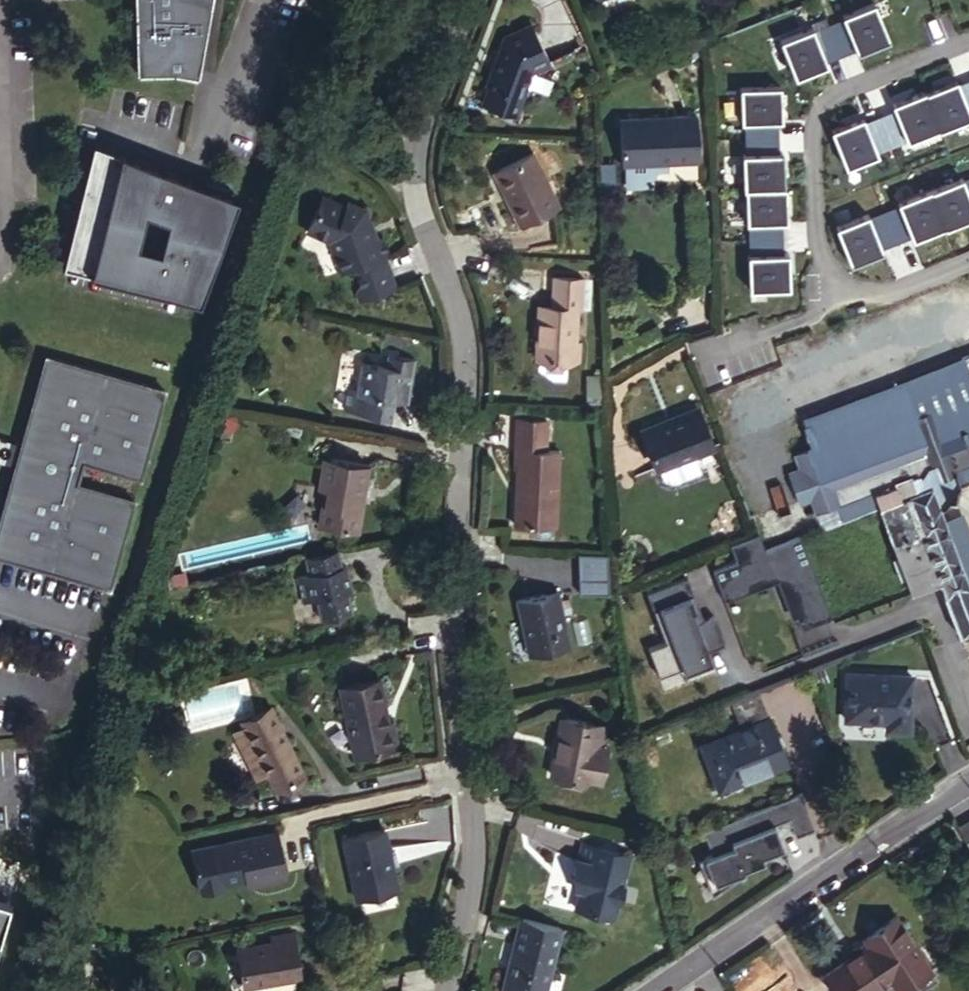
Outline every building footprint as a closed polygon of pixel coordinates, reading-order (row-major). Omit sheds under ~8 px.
[(196,75),(211,0),(135,0),(137,72),(177,71),(196,75)] [(606,16),(622,8),(624,12),(645,5),(644,0),(600,0),(606,16)] [(830,15),(846,53),(886,36),(871,0),(866,0),(830,15)] [(481,80),(473,99),(509,109),(526,59),(545,52),(528,12),(492,28),(476,76),(481,80)] [(810,22),(770,39),(786,77),(826,60),(810,22)] [(922,86),(938,124),(968,111),(968,88),(962,70),(922,86)] [(777,81),(734,83),(736,124),(779,122),(777,81)] [(918,86),(878,103),(894,141),(934,124),(918,86)] [(384,109),(380,122),(389,125),(393,112),(384,109)] [(614,111),(615,158),(696,157),(695,111),(614,111)] [(861,111),(821,128),(837,166),(877,149),(861,111)] [(114,150),(92,143),(62,262),(192,294),(231,192),(114,150)] [(778,143),(735,145),(737,186),(780,184),(778,143)] [(503,191),(514,216),(555,200),(530,144),(500,155),(512,187),(503,191)] [(490,159),(503,191),(512,187),(500,155),(490,159)] [(920,190),(936,228),(968,214),(968,195),(960,174),(920,190)] [(781,186),(738,188),(740,229),(783,227),(781,186)] [(340,200),(316,190),(314,195),(338,204),(340,200)] [(918,190),(878,207),(894,245),(934,228),(918,190)] [(348,258),(359,289),(389,278),(378,247),(382,245),(376,230),(370,232),(364,229),(358,213),(361,207),(359,201),(342,195),(340,200),(338,204),(314,195),(302,225),(325,235),(331,250),(343,246),(348,258)] [(370,232),(361,207),(358,213),(364,229),(370,232)] [(867,208),(827,225),(843,263),(882,246),(867,208)] [(343,246),(331,250),(336,262),(348,258),(343,246)] [(786,249),(743,251),(745,292),(788,290),(786,249)] [(543,271),(543,299),(570,300),(570,271),(543,271)] [(530,299),(529,352),(574,355),(574,335),(569,334),(570,300),(543,299),(530,299)] [(786,430),(854,404),(926,376),(968,360),(968,330),(953,338),(955,343),(780,413),(786,430)] [(43,344),(19,432),(24,434),(18,455),(13,454),(0,501),(0,556),(105,585),(129,497),(71,481),(77,459),(135,475),(162,377),(43,344)] [(351,383),(348,406),(392,414),(397,394),(411,397),(420,352),(390,346),(388,361),(366,357),(362,383),(351,383)] [(786,430),(797,457),(968,387),(968,360),(926,376),(854,404),(786,430)] [(954,464),(949,454),(968,446),(968,387),(797,457),(777,464),(783,477),(776,480),(770,488),(771,492),(773,498),(775,503),(781,506),(793,504),(797,516),(878,484),(892,476),(902,477),(910,497),(921,493),(918,486),(926,475),(939,469),(940,480),(948,479),(954,464)] [(639,424),(652,466),(711,444),(698,405),(639,424)] [(510,445),(506,523),(549,524),(552,446),(537,446),(539,415),(505,414),(504,444),(510,445)] [(0,427),(0,450),(13,454),(18,455),(24,434),(19,432),(0,427)] [(949,454),(954,464),(968,458),(968,446),(949,454)] [(324,485),(318,519),(354,527),(366,465),(322,457),(317,484),(324,485)] [(944,491),(948,479),(940,480),(939,469),(926,475),(918,486),(921,493),(932,489),(934,495),(944,491)] [(878,484),(887,505),(895,502),(910,497),(902,477),(892,476),(878,484)] [(943,617),(968,608),(968,581),(962,563),(946,523),(945,520),(934,495),(932,489),(921,493),(910,497),(895,502),(903,525),(907,523),(912,535),(887,544),(881,546),(886,554),(880,557),(892,587),(897,584),(903,597),(931,584),(943,617)] [(872,510),(887,544),(912,535),(907,523),(903,525),(895,502),(887,505),(872,510)] [(945,520),(946,523),(958,518),(968,530),(968,518),(966,510),(945,520)] [(968,561),(968,530),(958,518),(946,523),(962,563),(968,561)] [(751,535),(722,545),(729,562),(706,571),(718,602),(737,594),(735,589),(777,573),(793,614),(789,616),(794,629),(824,617),(793,535),(757,549),(751,535)] [(332,545),(302,552),(305,568),(292,570),(297,595),(313,591),(318,613),(347,607),(343,587),(348,586),(343,561),(335,562),(332,545)] [(608,590),(608,550),(580,549),(578,589),(608,590)] [(689,596),(682,579),(642,594),(654,624),(660,622),(666,640),(643,649),(654,677),(677,668),(678,673),(707,662),(703,651),(720,645),(709,617),(692,623),(687,611),(690,610),(685,597),(689,596)] [(915,627),(943,617),(931,584),(903,597),(915,627)] [(525,631),(528,649),(564,641),(553,585),(512,595),(520,633),(525,631)] [(913,673),(845,672),(844,720),(880,721),(879,726),(912,727),(913,673)] [(335,685),(347,753),(387,747),(385,722),(377,723),(370,679),(335,685)] [(759,722),(748,694),(720,705),(731,734),(695,748),(710,790),(752,774),(743,756),(774,744),(764,720),(759,722)] [(265,774),(270,785),(299,774),(270,708),(241,720),(244,727),(248,736),(265,774)] [(556,710),(546,769),(584,775),(589,742),(595,743),(599,718),(556,710)] [(232,732),(236,741),(248,736),(244,727),(232,732)] [(253,779),(265,774),(248,736),(236,741),(253,779)] [(743,756),(752,774),(781,763),(774,744),(743,756)] [(794,791),(696,831),(706,854),(698,858),(709,883),(739,870),(738,868),(759,859),(757,854),(778,845),(768,822),(782,816),(789,834),(808,826),(794,791)] [(955,831),(968,855),(968,822),(955,831)] [(209,837),(219,881),(260,871),(263,879),(286,875),(276,823),(209,837)] [(345,838),(359,897),(403,888),(389,828),(345,838)] [(580,879),(574,905),(613,915),(630,850),(582,839),(577,856),(586,857),(581,873),(587,874),(584,880),(580,879)] [(0,904),(0,940),(10,907),(0,904)] [(519,914),(498,990),(521,990),(523,990),(543,990),(560,924),(519,914)] [(830,990),(875,990),(887,983),(892,990),(902,990),(928,975),(893,920),(861,940),(866,948),(821,976),(830,990)] [(238,945),(243,982),(302,974),(296,930),(273,933),(275,941),(238,945)]
